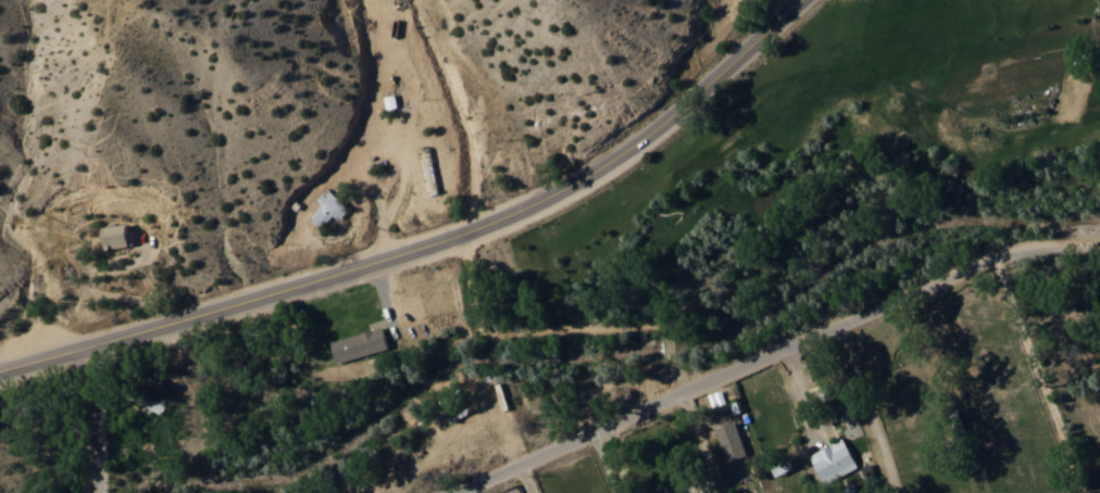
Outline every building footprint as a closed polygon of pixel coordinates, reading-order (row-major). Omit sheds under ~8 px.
[(340,220),(350,207),(328,191),(309,217),(322,227),(332,214),(340,220)] [(102,227),(106,249),(129,245),(125,223),(102,227)] [(336,362),(389,348),(383,326),(331,340),(336,362)] [(716,427),(727,462),(747,455),(736,421),(716,427)] [(809,455),(825,484),(858,466),(842,437),(809,455)]
